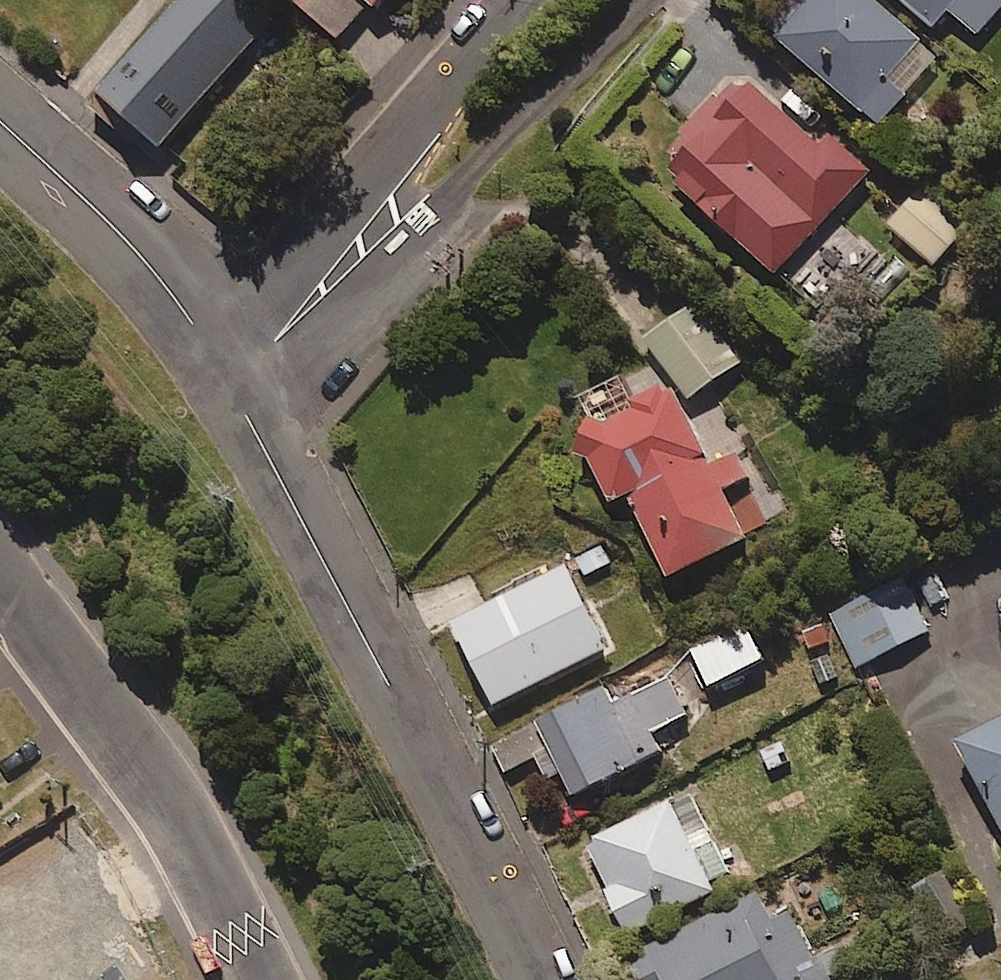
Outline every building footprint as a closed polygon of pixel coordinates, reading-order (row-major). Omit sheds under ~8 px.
[(259,0),(172,0),(86,98),(130,136),(142,122),(162,140),(274,13),(259,0)] [(340,35),(371,0),(300,0),(340,35)] [(883,0),(798,0),(776,25),(880,115),(938,48),(883,0)] [(931,23),(949,4),(976,30),(1000,5),(1000,0),(907,0),(931,23)] [(821,144),(745,76),(664,165),(777,268),(869,167),(831,133),(821,144)] [(965,226),(920,186),(889,222),(934,261),(965,226)] [(734,360),(686,302),(643,338),(692,396),(734,360)] [(726,485),(751,473),(721,412),(700,423),(655,361),(621,378),(629,394),(574,421),(612,496),(628,488),(670,570),(749,530),(726,485)] [(607,643),(566,561),(454,617),(494,698),(607,643)] [(930,625),(901,572),(828,612),(857,665),(930,625)] [(763,656),(747,621),(692,647),(709,682),(763,656)] [(686,710),(666,674),(615,701),(602,678),(490,740),(506,768),(534,753),(546,775),(562,766),(577,793),(661,747),(652,728),(686,710)] [(961,733),(1000,818),(1000,714),(961,733)] [(715,885),(670,795),(586,838),(631,927),(715,885)] [(12,859),(0,868),(0,979),(83,979),(36,920),(51,909),(12,859)] [(778,878),(650,941),(670,979),(823,979),(827,978),(778,878)]
